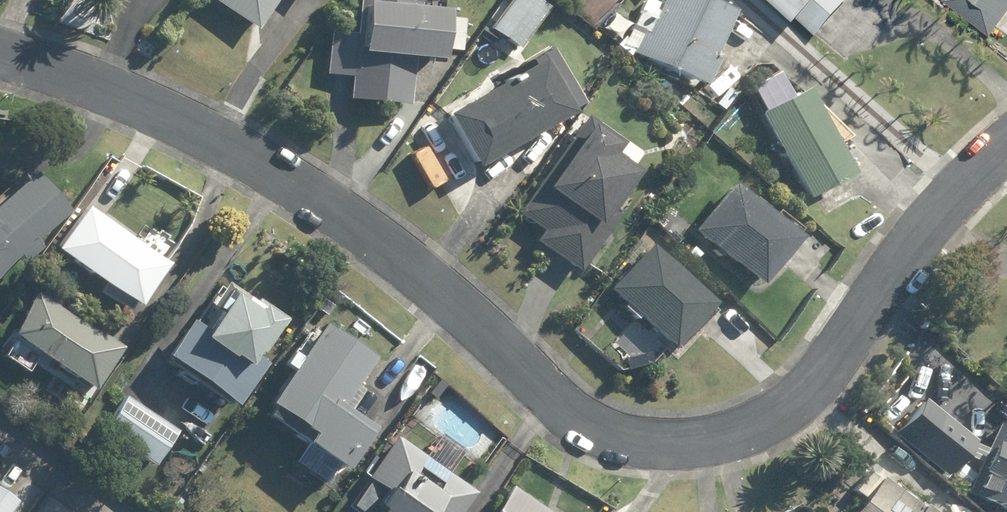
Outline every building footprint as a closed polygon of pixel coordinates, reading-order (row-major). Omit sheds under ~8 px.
[(262,28),(281,0),(219,0),(262,28)] [(354,81),(351,105),(413,111),(417,67),(448,70),(453,20),(421,16),(422,9),(390,6),(391,0),(365,0),(365,1),(363,1),(359,39),(333,36),(329,78),(354,81)] [(493,32),(523,53),(552,13),(534,0),(516,0),(493,32)] [(635,59),(709,93),(721,68),(717,66),(739,18),(700,0),(669,0),(660,21),(641,13),(634,31),(646,36),(635,59)] [(826,35),(857,0),(785,0),(826,35)] [(991,36),(1006,14),(1006,0),(943,0),(991,36)] [(547,68),(451,122),(481,176),(579,122),(576,118),(584,113),(572,92),(563,97),(547,68)] [(726,89),(715,104),(727,113),(738,97),(726,89)] [(780,146),(769,152),(777,165),(788,160),(812,207),(859,182),(813,94),(766,119),(780,146)] [(645,176),(619,157),(626,147),(589,121),(521,217),(545,235),(537,246),(583,277),(623,221),(616,217),(645,176)] [(73,211),(38,172),(0,206),(0,277),(26,254),(31,261),(47,247),(41,240),(73,211)] [(735,189),(698,237),(769,293),(806,244),(735,189)] [(63,248),(145,305),(173,264),(92,207),(63,248)] [(719,315),(716,312),(718,310),(654,250),(613,294),(678,355),(679,353),(682,355),(719,315)] [(231,282),(216,304),(226,310),(212,330),(195,319),(169,356),(176,361),(174,364),(232,404),(234,401),(239,405),(269,363),(258,355),(261,351),(264,352),(287,317),(260,298),(259,301),(231,282)] [(16,334),(98,390),(127,348),(45,292),(16,334)] [(328,323),(275,403),(319,432),(312,442),(351,469),(379,427),(346,405),(378,357),(328,323)] [(127,397),(106,430),(158,464),(179,431),(127,397)] [(896,435),(946,475),(976,440),(926,398),(896,435)] [(970,491),(1006,509),(1006,424),(1002,422),(990,447),(979,442),(972,457),(983,462),(970,491)] [(479,492),(399,436),(371,476),(391,490),(379,508),(374,505),(369,511),(465,511),(479,492)] [(942,504),(937,511),(928,505),(927,506),(886,477),(865,507),(859,503),(853,511),(952,511),(942,504)] [(515,486),(497,511),(551,511),(515,486)] [(19,504),(0,492),(0,511),(14,511),(19,504)]
